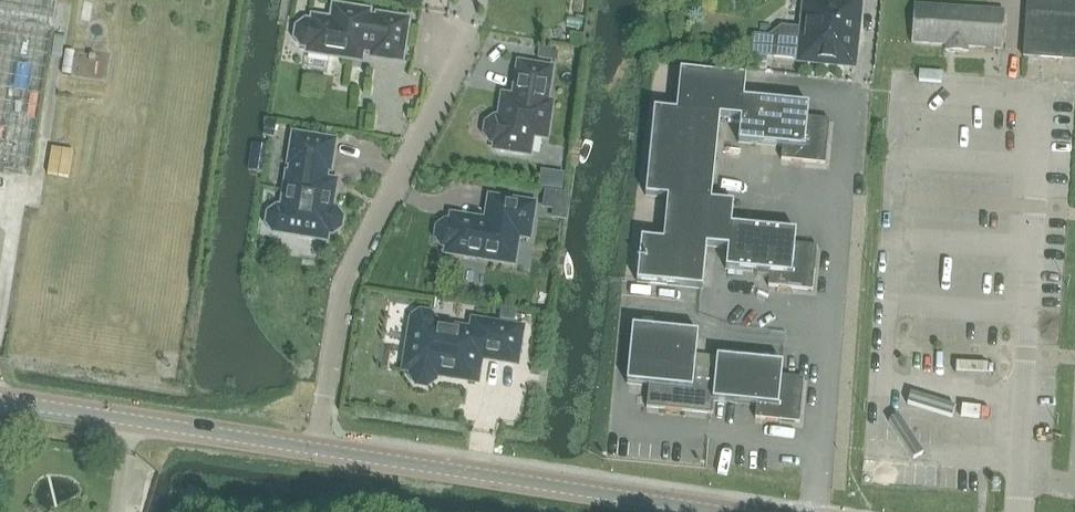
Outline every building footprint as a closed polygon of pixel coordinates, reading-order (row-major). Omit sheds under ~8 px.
[(29,174),(57,0),(0,0),(0,169),(29,174)] [(853,65),(860,0),(806,0),(803,33),(783,31),(776,36),(775,42),(755,40),(754,54),(774,56),(801,59),(800,60),(853,65)] [(1023,57),(1074,61),(1074,0),(1027,0),(1023,57)] [(946,51),(967,53),(968,47),(1002,49),(1005,11),(914,5),(912,43),(947,45),(946,51)] [(373,51),(372,57),(401,61),(407,21),(378,17),(378,21),(367,19),(368,13),(335,7),(332,21),(314,18),(313,24),(306,23),(298,28),(297,38),(302,46),(309,47),(308,52),(351,59),(352,52),(361,54),(362,49),(373,51)] [(495,149),(529,154),(532,135),(546,137),(551,104),(547,103),(552,68),(519,63),(515,87),(517,88),(515,98),(508,97),(506,106),(502,106),(500,119),(495,118),(487,124),(485,134),(491,142),(496,142),(495,149)] [(681,70),(676,111),(676,112),(721,116),(721,117),(741,119),(742,119),(744,98),(747,76),(681,70)] [(742,119),(741,119),(739,142),(783,147),(781,160),(825,165),(830,120),(808,118),(809,105),(744,98),(742,119)] [(650,152),(716,159),(721,117),(721,116),(676,112),(676,111),(654,109),(650,152)] [(268,223),(274,231),(326,240),(327,233),(332,233),(340,228),(342,218),(336,210),(331,209),(335,182),(323,180),(325,170),(330,170),(334,142),(294,135),(290,164),(293,164),(292,175),(288,174),(282,209),(277,208),(269,214),(268,223)] [(267,145),(252,142),(248,169),(263,171),(267,145)] [(712,201),(716,159),(650,152),(646,195),(668,198),(668,197),(712,201)] [(569,196),(546,192),(544,208),(555,210),(553,219),(565,221),(569,196)] [(446,253),(503,262),(507,235),(530,239),(535,204),(489,196),(486,216),(491,217),(490,223),(476,221),(476,220),(452,216),(451,223),(446,222),(438,228),(436,237),(442,245),(447,246),(446,253)] [(729,248),(731,225),(732,225),(734,203),(712,201),(668,197),(668,198),(663,240),(663,241),(707,245),(707,246),(728,248),(729,248)] [(796,232),(732,225),(731,225),(729,248),(728,248),(726,269),(770,273),(769,286),(813,291),(817,247),(795,245),(796,232)] [(703,289),(707,246),(707,245),(663,241),(663,240),(641,238),(637,282),(703,289)] [(411,376),(417,384),(426,385),(434,380),(435,375),(451,377),(451,375),(460,377),(459,379),(476,381),(481,355),(486,355),(486,360),(517,365),(523,328),(472,320),(470,331),(435,325),(436,323),(430,315),(420,313),(412,319),(409,337),(415,345),(416,345),(411,376)] [(713,414),(714,401),(713,401),(716,370),(695,368),(698,333),(632,326),(627,383),(649,386),(647,408),(713,414)] [(716,370),(713,401),(714,401),(757,405),(755,419),(799,423),(804,379),(782,377),(783,364),(717,357),(716,370)]
